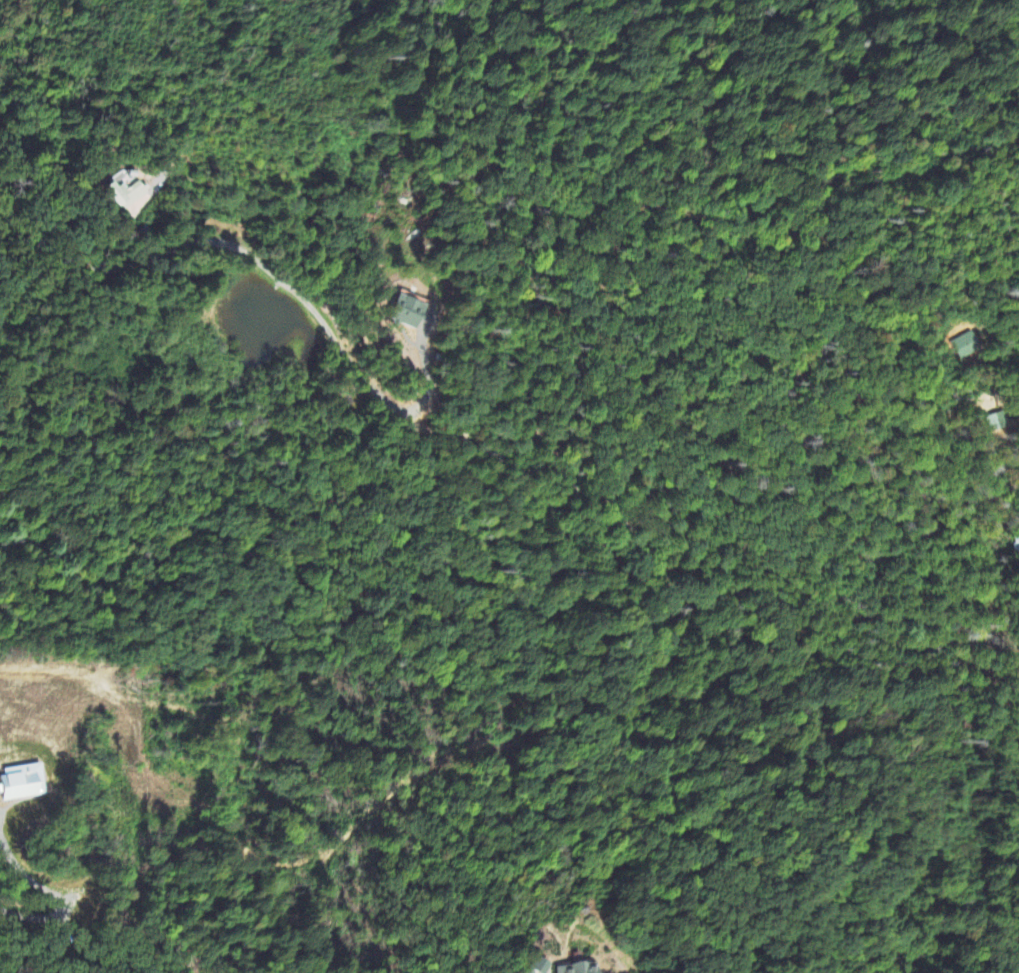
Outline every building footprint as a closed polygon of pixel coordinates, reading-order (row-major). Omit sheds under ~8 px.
[(426,305),(398,292),(387,318),(414,330),(426,305)] [(960,360),(982,349),(973,331),(951,341),(960,360)] [(985,417),(990,432),(1008,427),(1004,411),(985,417)] [(43,796),(40,764),(0,769),(0,772),(3,801),(43,796)] [(549,963),(532,956),(525,972),(545,972),(549,963)] [(556,972),(595,972),(595,964),(556,965),(556,972)]
